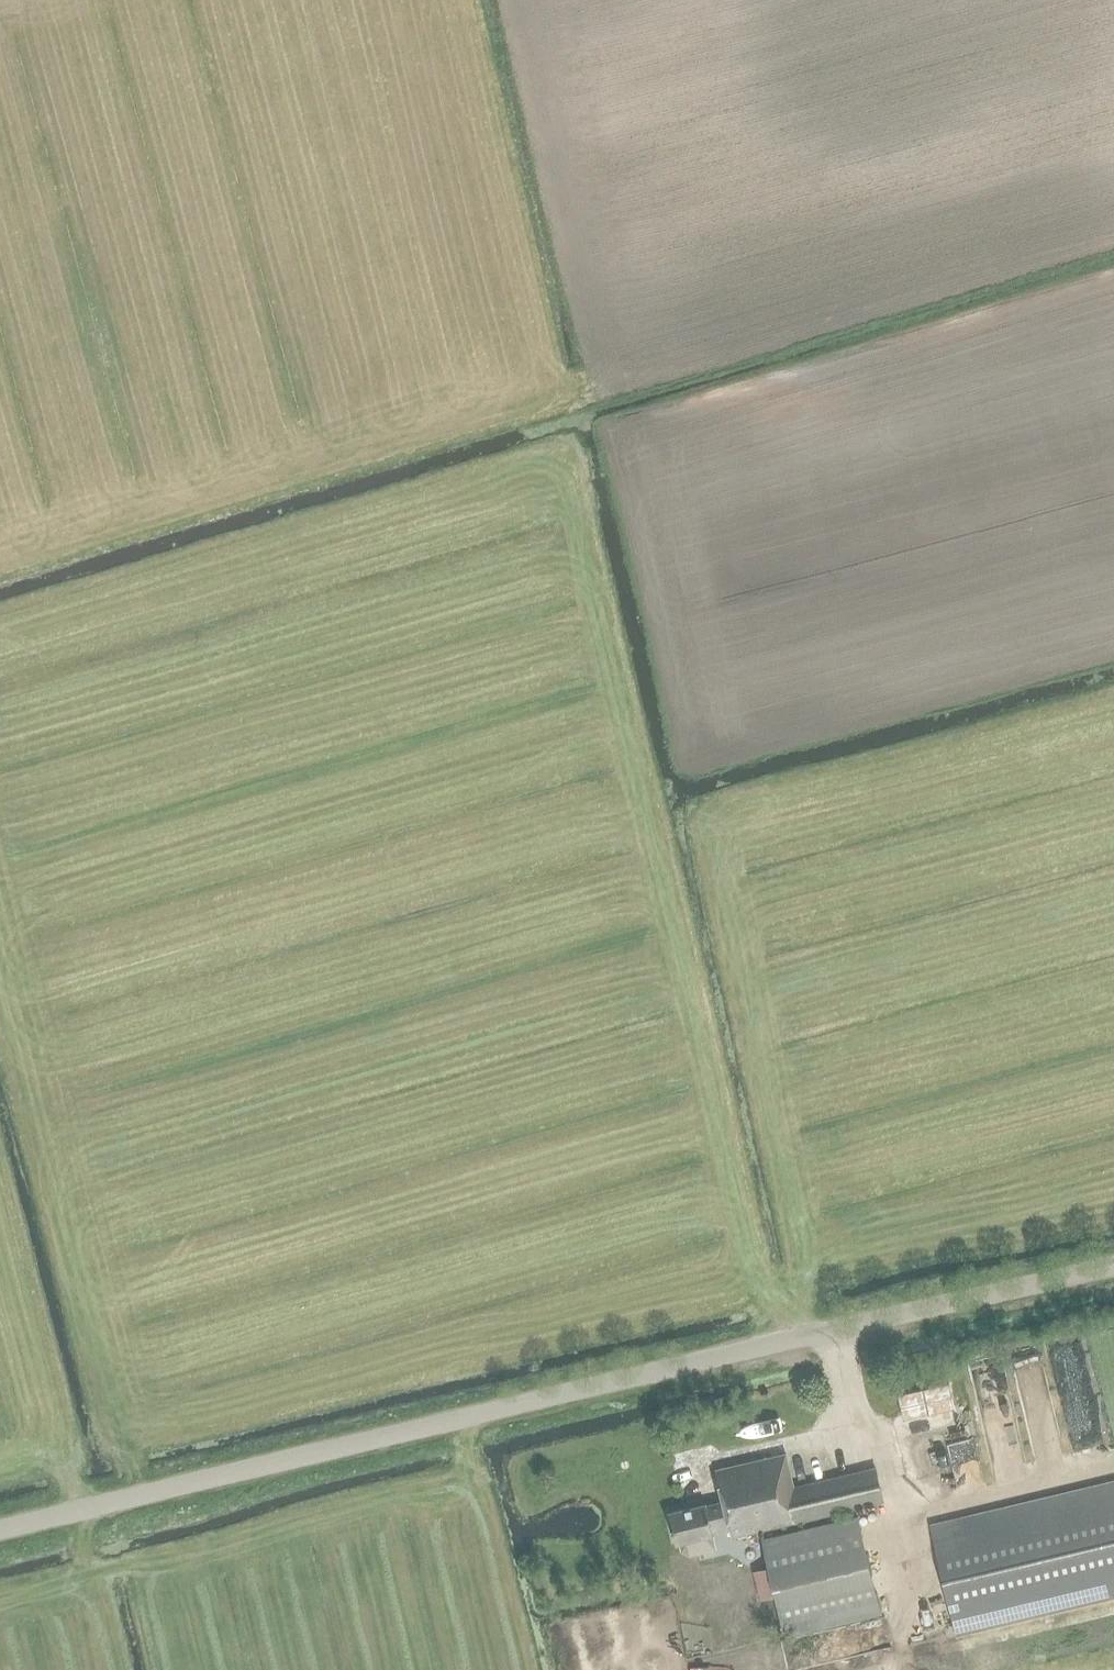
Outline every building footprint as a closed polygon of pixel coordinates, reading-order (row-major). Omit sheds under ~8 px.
[(707,1504),(670,1512),(677,1544),(682,1543),(683,1550),(691,1555),(717,1549),(714,1536),(715,1535),(714,1531),(731,1527),(734,1536),(885,1502),(878,1470),(797,1488),(790,1455),(719,1470),(727,1508),(709,1512),(707,1504)] [(931,1525),(958,1636),(1113,1598),(1113,1480),(931,1525)] [(861,1518),(763,1541),(782,1624),(784,1636),(883,1614),(861,1518)]
